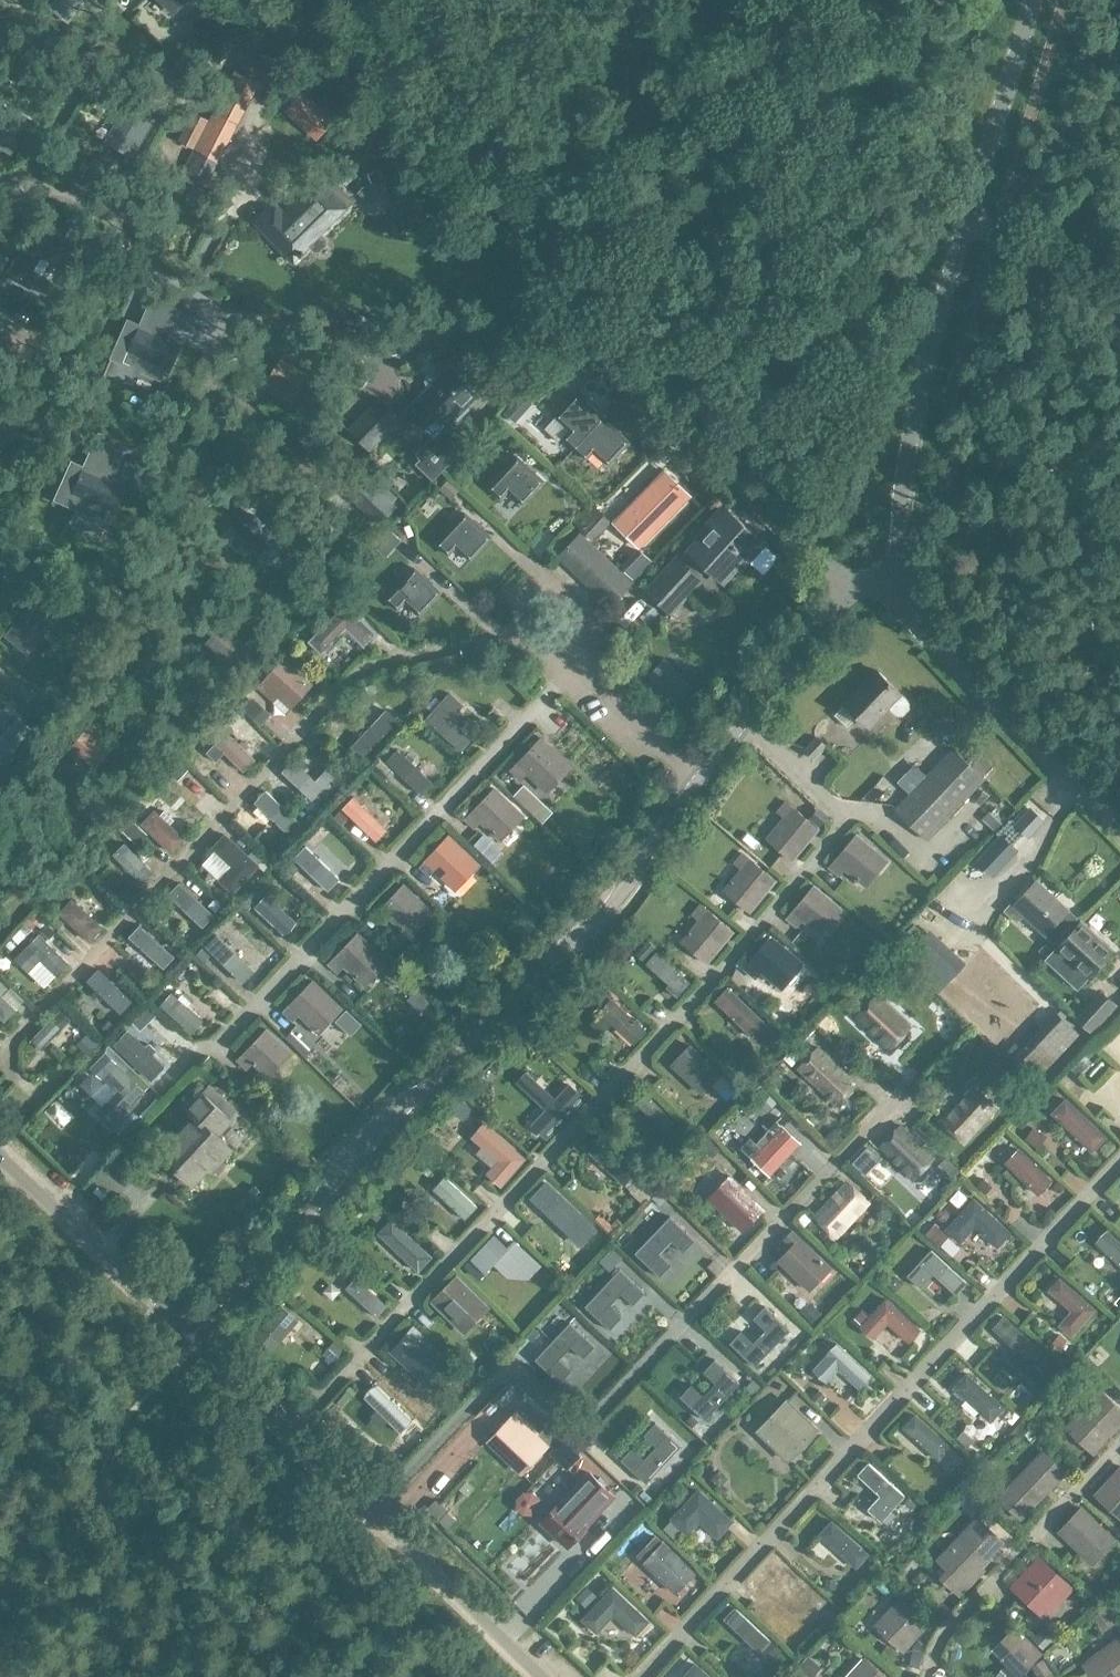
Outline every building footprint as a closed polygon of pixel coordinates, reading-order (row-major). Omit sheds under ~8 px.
[(50,5),(69,21),(86,0),(54,0),(50,5)] [(230,84),(210,121),(196,148),(167,202),(190,214),(252,96),(258,87),(235,75),(230,84)] [(303,93),(285,112),(318,141),(336,121),(303,93)] [(128,103),(107,140),(133,155),(154,117),(128,103)] [(8,152),(26,121),(0,106),(0,147),(8,152)] [(196,148),(210,121),(193,113),(179,140),(196,148)] [(275,203),(257,220),(281,245),(279,247),(293,261),(319,236),(317,234),(325,225),(326,226),(345,207),(319,180),(286,214),(275,203)] [(22,247),(8,271),(42,292),(49,280),(30,269),(38,256),(22,247)] [(181,310),(153,297),(141,325),(128,320),(112,358),(161,380),(165,370),(170,372),(182,343),(164,335),(168,326),(173,328),(181,310)] [(12,358),(28,333),(0,316),(0,350),(12,358)] [(312,386),(305,382),(310,373),(283,357),(270,380),(298,395),(305,399),(312,386)] [(447,366),(407,409),(435,435),(418,454),(423,459),(418,465),(434,480),(471,441),(451,423),(477,395),(447,366)] [(576,448),(605,417),(578,393),(557,416),(572,429),(565,437),(576,448)] [(381,397),(347,429),(370,451),(402,418),(381,397)] [(521,416),(512,406),(504,413),(515,422),(521,416)] [(605,417),(576,448),(588,458),(595,450),(610,464),(631,441),(605,417)] [(367,457),(375,465),(404,437),(396,429),(367,457)] [(519,456),(491,487),(502,498),(510,490),(524,503),(545,481),(519,456)] [(54,487),(82,504),(97,480),(83,472),(86,467),(71,459),(54,487)] [(458,467),(452,474),(462,483),(468,477),(458,467)] [(666,471),(616,521),(641,546),(691,496),(666,471)] [(373,474),(351,499),(376,522),(398,497),(373,474)] [(449,480),(441,489),(448,495),(456,487),(449,480)] [(591,502),(573,521),(594,542),(612,522),(591,502)] [(680,560),(692,571),(701,561),(724,582),(745,559),(748,561),(764,544),(729,511),(691,552),(689,550),(680,560)] [(467,513),(438,544),(450,554),(458,546),(472,560),(493,537),(467,513)] [(253,514),(237,530),(243,536),(242,537),(245,540),(246,540),(269,563),(295,537),(274,516),(264,526),(253,514)] [(582,534),(561,556),(612,605),(633,582),(582,534)] [(692,571),(680,560),(679,559),(650,590),(672,610),(701,579),(692,571)] [(416,568),(388,598),(399,609),(407,601),(421,615),(443,592),(434,584),(436,582),(429,576),(427,578),(416,568)] [(22,587),(16,593),(23,600),(29,593),(22,587)] [(346,600),(336,590),(329,597),(339,607),(346,600)] [(42,593),(36,601),(46,609),(52,602),(42,593)] [(46,609),(36,601),(33,598),(2,635),(26,655),(57,618),(46,609)] [(350,604),(314,641),(326,653),(350,628),(368,646),(380,634),(350,604)] [(630,638),(643,620),(634,613),(621,631),(630,638)] [(199,652),(222,674),(237,658),(244,664),(254,653),(215,616),(205,627),(214,635),(199,652)] [(694,686),(665,658),(649,676),(678,704),(694,686)] [(878,671),(847,704),(871,727),(903,695),(878,671)] [(275,682),(265,694),(294,721),(305,709),(289,694),(292,690),(285,684),(282,687),(275,682)] [(377,691),(372,684),(361,690),(366,698),(377,691)] [(434,713),(428,719),(461,749),(472,738),(451,719),(464,704),(452,693),(443,703),(438,698),(429,708),(434,713)] [(270,714),(254,699),(243,709),(260,725),(270,714)] [(0,714),(0,734),(21,711),(11,702),(0,714)] [(903,710),(890,723),(905,737),(917,724),(903,710)] [(216,717),(208,726),(218,735),(226,727),(216,717)] [(90,722),(70,748),(97,769),(113,747),(100,737),(104,732),(90,722)] [(838,734),(854,747),(863,736),(848,723),(838,734)] [(216,744),(208,754),(218,763),(226,753),(245,771),(256,759),(248,751),(251,747),(244,741),(241,745),(226,732),(216,744)] [(818,736),(804,750),(814,760),(827,746),(818,736)] [(543,739),(512,769),(522,779),(529,772),(548,791),(571,767),(543,739)] [(953,747),(894,809),(927,841),(986,779),(953,747)] [(178,781),(188,770),(178,760),(167,771),(178,781)] [(396,774),(381,760),(374,767),(390,781),(396,774)] [(296,761),(285,773),(308,794),(302,801),(312,810),(342,778),(330,767),(317,781),(296,761)] [(524,785),(514,796),(534,815),(544,803),(524,785)] [(496,789),(467,819),(476,828),(482,822),(501,841),(525,817),(496,789)] [(786,817),(768,839),(793,860),(820,828),(788,801),(779,811),(786,817)] [(1031,809),(1017,826),(1032,838),(1047,822),(1031,809)] [(259,822),(297,856),(308,844),(270,810),(259,822)] [(812,819),(821,827),(827,819),(818,811),(812,819)] [(335,819),(343,826),(349,818),(342,812),(335,819)] [(990,812),(984,819),(995,831),(1003,824),(990,812)] [(346,834),(386,860),(396,845),(356,818),(346,834)] [(121,828),(139,845),(147,835),(129,819),(121,828)] [(488,856),(497,846),(485,834),(475,844),(488,856)] [(227,835),(214,848),(234,866),(221,880),(234,892),(265,859),(255,849),(249,856),(227,835)] [(858,835),(832,867),(841,875),(846,868),(868,886),(889,861),(858,835)] [(977,860),(993,876),(1018,850),(1002,835),(977,860)] [(451,837),(422,868),(431,877),(437,871),(456,889),(480,864),(451,837)] [(743,869),(725,889),(750,911),(776,880),(744,853),(736,862),(743,869)] [(301,869),(294,862),(287,870),(294,877),(301,869)] [(134,894),(145,896),(150,872),(127,867),(125,881),(136,884),(134,894)] [(1046,933),(1069,908),(1037,879),(1014,905),(1046,934),(1046,933)] [(404,885),(375,916),(385,925),(392,919),(412,938),(434,914),(404,885)] [(241,905),(248,911),(265,892),(258,886),(241,905)] [(816,886),(789,917),(800,926),(805,920),(825,937),(846,912),(816,886)] [(218,900),(211,907),(218,913),(224,906),(218,900)] [(188,901),(177,909),(205,946),(216,938),(188,901)] [(701,921),(683,941),(707,962),(734,931),(703,904),(694,914),(701,921)] [(1069,908),(1046,933),(1055,941),(1078,916),(1069,908)] [(36,913),(31,919),(39,927),(45,921),(36,913)] [(60,917),(52,924),(59,931),(66,923),(60,917)] [(1103,939),(1082,920),(1047,957),(1078,985),(1108,953),(1098,944),(1103,939)] [(58,933),(50,926),(43,933),(51,940),(58,933)] [(931,931),(902,960),(940,997),(968,968),(931,931)] [(359,932),(329,964),(339,974),(345,967),(366,987),(390,962),(359,932)] [(40,934),(16,958),(29,971),(42,958),(58,973),(69,962),(40,934)] [(775,937),(747,970),(757,978),(762,972),(783,989),(805,963),(775,937)] [(649,941),(637,954),(644,962),(657,948),(649,941)] [(176,943),(171,949),(178,956),(183,950),(176,943)] [(168,989),(180,976),(146,946),(134,959),(168,989)] [(213,958),(204,949),(198,955),(207,964),(213,958)] [(248,1008),(263,992),(222,955),(207,971),(248,1008)] [(651,983),(672,1002),(683,991),(662,971),(651,983)] [(5,1020),(17,1009),(4,997),(11,990),(0,979),(0,1015),(5,1020)] [(314,980),(285,1010),(294,1020),(300,1013),(321,1033),(344,1010),(314,980)] [(777,1034),(729,988),(716,1002),(755,1040),(762,1033),(770,1041),(777,1034)] [(601,1009),(610,998),(603,991),(593,1001),(601,1009)] [(1118,1004),(1104,991),(1080,1017),(1094,1030),(1118,1004)] [(875,995),(855,1016),(888,1047),(908,1025),(875,995)] [(149,1007),(142,1014),(150,1022),(156,1015),(149,1007)] [(1015,1042),(1006,1052),(1036,1080),(1081,1033),(1056,1010),(1021,1047),(1015,1042)] [(110,1021),(102,1029),(110,1037),(118,1029),(110,1021)] [(267,1029),(239,1060),(248,1068),(254,1061),(271,1077),(293,1053),(267,1029)] [(78,1047),(90,1057),(100,1046),(88,1036),(78,1047)] [(839,1108),(861,1084),(820,1046),(798,1070),(839,1108)] [(684,1052),(664,1070),(675,1082),(695,1064),(684,1052)] [(112,1092),(115,1095),(116,1096),(100,1112),(114,1126),(147,1092),(126,1072),(130,1068),(118,1056),(110,1065),(115,1069),(105,1079),(115,1089),(112,1092)] [(547,1139),(586,1098),(570,1082),(556,1098),(527,1071),(516,1081),(546,1108),(532,1124),(547,1139)] [(722,1075),(712,1084),(728,1100),(737,1091),(722,1075)] [(195,1113),(160,1151),(196,1185),(219,1160),(222,1163),(235,1150),(219,1136),(234,1120),(230,1117),(237,1109),(210,1084),(203,1091),(200,1089),(186,1104),(195,1113)] [(965,1143),(999,1107),(977,1087),(943,1123),(965,1143)] [(767,1114),(777,1101),(767,1091),(756,1104),(767,1114)] [(473,1109),(461,1099),(451,1109),(464,1120),(473,1109)] [(1108,1138),(1067,1100),(1053,1115),(1094,1153),(1108,1138)] [(840,1129),(854,1116),(844,1105),(830,1118),(840,1129)] [(900,1124),(881,1145),(914,1176),(934,1155),(900,1124)] [(679,1125),(671,1133),(678,1139),(685,1132),(679,1125)] [(782,1125),(752,1159),(770,1176),(800,1144),(782,1125)] [(807,1142),(820,1142),(820,1127),(807,1127),(807,1142)] [(1047,1136),(1034,1128),(1026,1139),(1039,1148),(1047,1136)] [(824,1138),(833,1148),(843,1139),(834,1129),(824,1138)] [(490,1130),(480,1142),(482,1144),(480,1148),(488,1154),(491,1152),(515,1173),(525,1161),(490,1130)] [(720,1149),(711,1140),(704,1147),(713,1156),(720,1149)] [(1006,1163),(1039,1195),(1052,1182),(1018,1150),(1006,1163)] [(960,1169),(946,1157),(938,1167),(952,1179),(960,1169)] [(623,1203),(633,1194),(605,1161),(595,1170),(623,1203)] [(439,1169),(432,1178),(438,1184),(446,1176),(439,1169)] [(710,1201),(744,1234),(767,1211),(732,1178),(710,1201)] [(983,1178),(977,1186),(986,1195),(993,1187),(983,1178)] [(871,1203),(848,1182),(814,1218),(837,1240),(871,1203)] [(887,1184),(873,1199),(893,1218),(907,1203),(887,1184)] [(469,1238),(480,1225),(452,1199),(440,1212),(469,1238)] [(998,1247),(1012,1231),(976,1200),(947,1232),(962,1245),(977,1228),(998,1247)] [(646,1223),(658,1210),(648,1201),(636,1215),(646,1223)] [(672,1214),(638,1251),(663,1276),(675,1263),(661,1251),(674,1238),(686,1250),(698,1238),(672,1214)] [(866,1214),(831,1248),(841,1258),(876,1224),(866,1214)] [(434,1259),(394,1221),(385,1230),(392,1236),(388,1240),(422,1272),(434,1259)] [(594,1228),(588,1221),(581,1228),(587,1235),(594,1228)] [(948,1236),(936,1224),(925,1235),(938,1247),(948,1236)] [(1108,1229),(1095,1242),(1119,1266),(1119,1241),(1108,1229)] [(834,1270),(793,1232),(785,1241),(793,1249),(780,1263),(812,1293),(834,1270)] [(622,1257),(612,1248),(600,1261),(611,1270),(622,1257)] [(934,1248),(911,1275),(923,1286),(935,1272),(956,1290),(968,1277),(934,1248)] [(507,1249),(486,1271),(497,1282),(506,1273),(520,1286),(522,1285),(539,1286),(541,1288),(551,1278),(528,1255),(520,1262),(507,1249)] [(621,1269),(585,1307),(611,1330),(622,1318),(610,1306),(622,1294),(634,1304),(645,1293),(621,1269)] [(886,1284),(894,1292),(904,1283),(895,1275),(886,1284)] [(1061,1276),(1048,1290),(1085,1322),(1097,1308),(1061,1276)] [(492,1311),(456,1277),(430,1304),(466,1338),(492,1311)] [(389,1306),(358,1279),(347,1291),(378,1319),(389,1306)] [(923,1332),(887,1300),(861,1330),(875,1342),(889,1326),(911,1346),(923,1332)] [(768,1304),(757,1316),(769,1328),(757,1341),(744,1329),(733,1342),(758,1366),(793,1328),(768,1304)] [(299,1321),(281,1305),(253,1334),(273,1351),(299,1321)] [(814,1306),(804,1315),(812,1323),(822,1314),(814,1306)] [(1005,1314),(992,1327),(1016,1349),(1007,1359),(1022,1372),(1030,1363),(1031,1363),(1043,1350),(1005,1314)] [(560,1383),(572,1371),(560,1359),(572,1347),(584,1358),(596,1346),(570,1322),(535,1359),(560,1383)] [(534,1327),(527,1336),(532,1342),(541,1333),(534,1327)] [(413,1328),(395,1349),(431,1382),(450,1361),(413,1328)] [(1068,1341),(1061,1334),(1053,1342),(1061,1349),(1068,1341)] [(337,1345),(329,1354),(337,1361),(345,1352),(337,1345)] [(874,1379),(839,1345),(814,1372),(828,1385),(840,1372),(861,1393),(874,1379)] [(694,1382),(683,1395),(708,1419),(743,1382),(718,1358),(706,1370),(719,1382),(707,1395),(694,1382)] [(1043,1373),(1034,1365),(1026,1374),(1035,1382),(1043,1373)] [(358,1386),(395,1423),(406,1412),(369,1375),(358,1386)] [(1005,1409),(967,1375),(953,1390),(990,1424),(1005,1409)] [(762,1388),(754,1380),(747,1388),(754,1395),(762,1388)] [(1119,1428),(1119,1407),(1100,1388),(1082,1407),(1064,1427),(1094,1455),(1112,1436),(1119,1428)] [(820,1404),(827,1397),(819,1389),(812,1397),(820,1404)] [(820,1433),(788,1402),(758,1434),(790,1465),(820,1433)] [(551,1447),(516,1413),(488,1442),(523,1476),(551,1447)] [(939,1456),(950,1445),(918,1414),(907,1426),(939,1456)] [(700,1421),(693,1415),(687,1421),(694,1427),(700,1421)] [(645,1459),(633,1448),(621,1460),(647,1483),(681,1446),(656,1423),(645,1435),(657,1447),(645,1459)] [(549,1424),(541,1432),(552,1445),(557,1449),(565,1440),(549,1424)] [(973,1441),(963,1433),(956,1441),(966,1449),(973,1441)] [(962,1456),(954,1448),(946,1458),(953,1465),(962,1456)] [(1043,1448),(997,1497),(1022,1520),(1068,1472),(1043,1448)] [(869,1465),(859,1477),(881,1496),(869,1510),(882,1521),(904,1494),(869,1465)] [(1094,1494),(1119,1518),(1119,1466),(1094,1494)] [(719,1471),(711,1479),(720,1487),(728,1479),(719,1471)] [(563,1503),(545,1522),(572,1547),(589,1529),(587,1527),(617,1496),(595,1473),(564,1504),(563,1503)] [(967,1484),(977,1494),(985,1486),(976,1476),(967,1484)] [(735,1525),(700,1492),(663,1531),(675,1542),(683,1534),(688,1539),(701,1526),(719,1542),(735,1525)] [(1082,1505),(1057,1531),(1093,1565),(1118,1538),(1082,1505)] [(977,1516),(936,1560),(946,1569),(939,1576),(961,1597),(987,1570),(983,1566),(1007,1541),(977,1516)] [(836,1521),(824,1535),(862,1567),(874,1553),(836,1521)] [(696,1576),(657,1538),(637,1559),(676,1596),(696,1576)] [(559,1561),(540,1542),(511,1571),(531,1590),(559,1561)] [(705,1542),(694,1553),(702,1563),(714,1552),(705,1542)] [(1040,1553),(1010,1585),(1045,1619),(1076,1587),(1040,1553)] [(808,1606),(819,1593),(789,1566),(778,1579),(808,1606)] [(836,1579),(826,1579),(826,1589),(836,1589),(836,1579)] [(585,1607),(597,1596),(589,1588),(577,1599),(585,1607)] [(618,1589),(589,1621),(602,1634),(619,1616),(641,1636),(654,1622),(618,1589)] [(901,1595),(874,1624),(904,1653),(931,1623),(901,1595)] [(761,1649),(772,1638),(740,1607),(729,1619),(761,1649)] [(1000,1659),(1018,1676),(1019,1676),(1044,1652),(1016,1624),(1001,1639),(1010,1648),(1000,1659)] [(1081,1663),(1092,1676),(1119,1676),(1119,1633),(1081,1663)] [(772,1640),(771,1641),(762,1651),(772,1661),(782,1650),(772,1640)] [(911,1651),(908,1667),(919,1670),(922,1653),(911,1651)] [(846,1676),(888,1676),(866,1656),(846,1676)] [(809,1657),(799,1667),(810,1676),(813,1676),(822,1668),(809,1657)] [(686,1676),(709,1676),(695,1666),(686,1676)] [(1004,1669),(995,1676),(1013,1676),(1004,1669)]
